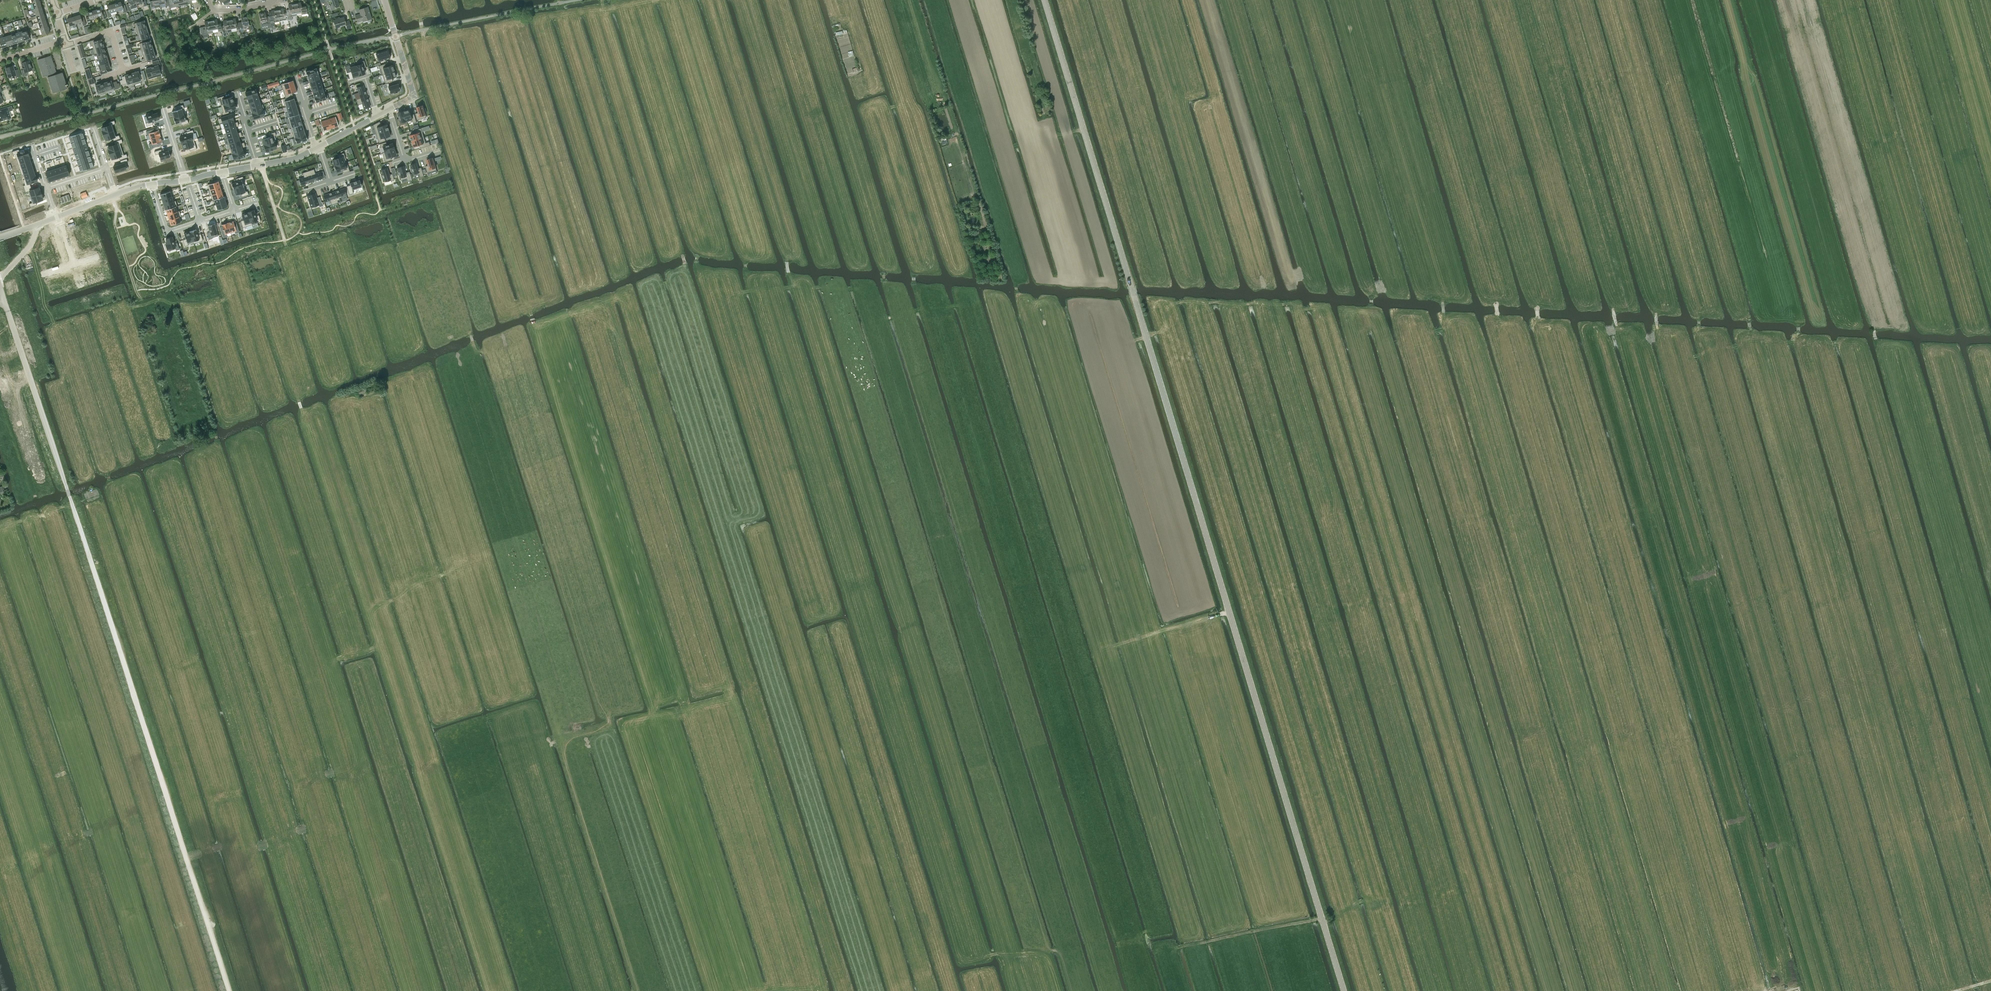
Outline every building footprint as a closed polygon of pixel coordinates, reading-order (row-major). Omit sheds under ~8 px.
[(126,5),(128,11),(131,10),(131,9),(134,8),(137,7),(136,5),(135,0),(128,0),(129,4),(126,5)] [(150,2),(151,8),(155,7),(160,6),(159,4),(159,0),(152,0),(152,1),(150,2)] [(324,2),(326,6),(330,4),(332,10),(337,8),(336,7),(339,6),(337,0),(324,0),(324,2)] [(32,3),(34,9),(41,7),(39,1),(32,3)] [(121,2),(114,4),(116,11),(123,9),(124,13),(127,12),(125,5),(122,6),(121,2)] [(299,2),(294,3),(296,13),(296,14),(301,13),(302,14),(306,13),(307,13),(306,6),(304,6),(302,7),(301,3),(299,3),(299,2)] [(289,9),(286,10),(287,12),(288,17),(292,16),(291,14),(296,13),(294,3),(289,4),(289,5),(288,5),(289,9)] [(116,11),(114,4),(108,6),(109,10),(106,11),(108,18),(111,17),(110,13),(116,11)] [(34,9),(36,16),(43,14),(41,7),(34,9)] [(360,14),(355,16),(357,22),(362,20),(363,21),(371,18),(367,7),(359,9),(360,14)] [(100,8),(94,10),(96,18),(102,16),(104,19),(107,18),(105,12),(102,12),(100,8)] [(282,8),(277,9),(279,21),(284,20),(284,21),(288,20),(288,17),(287,12),(284,13),(283,9),(282,9),(282,8)] [(271,15),(269,16),(270,23),(271,27),(275,27),(274,23),(274,22),(279,21),(277,9),(272,10),(272,11),(270,11),(271,15)] [(96,18),(94,10),(84,13),(88,24),(91,23),(90,20),(96,18)] [(264,12),(258,13),(260,23),(261,25),(268,24),(269,28),(271,27),(270,23),(269,16),(266,17),(265,12),(264,13),(264,12)] [(36,16),(38,22),(45,20),(43,14),(36,16)] [(73,17),(76,24),(82,22),(83,26),(86,25),(84,18),(81,19),(80,15),(73,17)] [(242,22),(239,22),(240,29),(246,28),(245,27),(248,26),(249,25),(247,16),(242,17),(242,18),(241,18),(242,22)] [(69,26),(76,24),(73,17),(67,19),(68,23),(65,24),(68,31),(70,30),(69,26)] [(336,28),(346,25),(347,29),(351,27),(349,21),(345,22),(344,17),(333,20),(336,28)] [(234,18),(229,19),(231,29),(231,31),(240,29),(239,22),(236,23),(235,19),(234,19),(234,18)] [(213,32),(222,31),(221,26),(220,23),(217,24),(217,20),(215,20),(215,19),(210,20),(213,32)] [(224,25),(221,26),(222,31),(223,36),(227,35),(227,33),(226,32),(231,31),(231,29),(229,19),(224,20),(224,21),(223,21),(224,25)] [(38,22),(40,29),(47,26),(45,20),(38,22)] [(135,28),(133,28),(134,30),(146,26),(144,20),(134,23),(135,28)] [(213,32),(210,20),(205,21),(206,22),(204,22),(205,26),(202,27),(199,27),(200,32),(202,35),(213,32)] [(47,26),(40,29),(42,35),(49,33),(47,26)] [(136,30),(137,35),(147,32),(146,26),(134,30),(134,31),(136,30)] [(21,32),(23,40),(25,40),(26,40),(30,39),(29,36),(28,37),(26,30),(21,32)] [(21,41),(23,40),(21,32),(15,34),(18,43),(22,42),(21,41)] [(149,37),(147,32),(137,35),(138,35),(139,35),(140,40),(149,37)] [(15,44),(18,43),(15,34),(10,36),(12,44),(15,43),(15,44)] [(10,44),(12,44),(10,36),(4,37),(7,46),(11,45),(10,44)] [(92,46),(93,48),(103,45),(101,39),(94,41),(94,40),(89,41),(91,46),(92,46)] [(139,44),(141,49),(152,46),(150,40),(139,44)] [(93,48),(95,54),(105,51),(103,45),(93,48)] [(152,46),(141,49),(143,55),(153,52),(152,46)] [(95,54),(93,54),(95,60),(106,57),(105,51),(95,54)] [(388,51),(376,55),(378,63),(390,59),(388,51)] [(141,59),(142,61),(155,57),(153,52),(143,55),(144,59),(141,59)] [(53,93),(67,88),(62,72),(55,75),(54,73),(56,73),(50,55),(38,59),(43,77),(50,75),(50,76),(48,77),(53,93)] [(106,57),(95,60),(97,66),(108,63),(106,57)] [(28,71),(32,70),(29,60),(29,61),(28,60),(26,61),(25,62),(21,63),(23,70),(21,71),(23,77),(27,75),(27,73),(28,72),(28,71)] [(146,69),(148,77),(156,74),(157,76),(161,75),(158,65),(159,65),(158,60),(152,62),(154,66),(146,69)] [(356,66),(355,66),(359,75),(365,74),(363,68),(366,67),(364,60),(360,62),(361,64),(356,66)] [(109,65),(108,63),(97,66),(98,66),(100,71),(101,74),(107,72),(106,70),(110,68),(110,65),(109,65)] [(349,65),(345,67),(347,73),(351,72),(353,77),(359,75),(355,66),(356,66),(355,64),(350,66),(349,65)] [(380,65),(378,66),(379,69),(380,69),(382,74),(394,71),(392,65),(386,67),(385,64),(380,65)] [(16,77),(20,76),(18,69),(14,70),(13,66),(5,68),(8,78),(16,75),(16,77)] [(309,70),(306,71),(307,77),(308,77),(317,74),(319,73),(317,68),(313,69),(312,68),(309,69),(309,70)] [(138,71),(131,73),(135,84),(141,82),(141,81),(144,80),(142,74),(139,75),(138,71)] [(394,71),(382,74),(385,84),(393,81),(392,78),(396,77),(394,71)] [(127,82),(128,86),(135,84),(131,73),(125,76),(122,77),(124,83),(127,82)] [(317,74),(308,77),(309,82),(319,79),(317,74)] [(319,79),(309,82),(311,87),(321,84),(319,79)] [(293,80),(281,84),(282,90),(294,86),(293,80)] [(111,81),(103,83),(106,93),(114,91),(113,90),(118,88),(120,87),(119,83),(117,84),(116,82),(111,83),(111,81)] [(103,83),(95,85),(98,95),(106,93),(103,83)] [(388,83),(382,85),(384,88),(386,88),(388,94),(393,92),(393,93),(397,92),(397,91),(400,90),(398,84),(389,86),(388,83)] [(321,84),(311,87),(313,92),(322,89),(321,84)] [(358,92),(354,94),(356,99),(367,96),(366,93),(365,93),(365,92),(365,91),(363,85),(357,87),(358,92)] [(294,86),(282,90),(285,98),(291,96),(293,96),(292,93),(296,91),(294,86)] [(255,90),(245,93),(247,98),(257,95),(256,89),(255,90)] [(322,89),(313,92),(314,97),(324,94),(322,89)] [(314,97),(316,103),(323,100),(328,99),(327,93),(324,94),(314,97)] [(257,95),(247,98),(249,103),(258,100),(259,100),(258,94),(257,95)] [(223,96),(217,98),(218,101),(219,101),(221,106),(234,102),(233,102),(232,97),(224,99),(223,96)] [(285,98),(283,99),(286,107),(295,103),(294,98),(292,99),(291,96),(285,98)] [(367,96),(356,99),(357,105),(362,104),(364,109),(370,107),(368,101),(368,100),(367,99),(368,99),(367,99),(367,96)] [(258,100),(249,103),(250,108),(260,105),(258,100)] [(234,102),(221,106),(223,112),(221,112),(222,116),(229,114),(228,111),(236,108),(234,102)] [(295,103),(286,107),(287,112),(297,109),(295,103)] [(260,105),(250,108),(252,113),(262,110),(264,110),(262,104),(260,105)] [(177,110),(172,112),(173,117),(173,118),(185,114),(184,114),(183,109),(184,108),(183,105),(176,107),(177,110)] [(418,113),(415,113),(417,120),(426,117),(425,112),(426,111),(425,108),(424,109),(423,105),(417,107),(418,113)] [(0,121),(7,119),(7,120),(10,119),(10,118),(11,118),(9,112),(13,110),(11,106),(0,110),(0,121)] [(297,109),(287,112),(289,117),(298,114),(299,114),(297,109)] [(409,109),(404,111),(407,123),(408,123),(407,122),(412,120),(413,123),(417,122),(414,114),(411,115),(409,109)] [(252,113),(253,118),(264,115),(262,110),(252,113)] [(400,118),(397,119),(399,126),(407,123),(404,111),(398,113),(400,118)] [(149,122),(146,123),(147,126),(153,124),(152,121),(159,119),(157,113),(150,115),(150,113),(146,114),(149,122)] [(185,114),(173,118),(175,124),(181,122),(182,125),(188,123),(187,119),(186,120),(185,114)] [(231,114),(221,117),(222,123),(233,120),(231,114)] [(289,117),(287,117),(289,123),(300,119),(298,114),(289,117)] [(335,117),(328,119),(331,128),(338,126),(335,117)] [(300,119),(289,123),(291,128),(301,124),(300,119)] [(328,119),(321,121),(323,131),(331,128),(328,119)] [(109,126),(101,128),(102,130),(103,134),(114,130),(112,125),(115,124),(114,120),(109,122),(108,123),(109,126)] [(233,120),(222,123),(223,123),(224,128),(238,124),(237,122),(234,123),(233,120)] [(379,121),(373,125),(376,134),(388,130),(386,124),(380,126),(379,121)] [(238,124),(224,128),(226,133),(236,130),(235,127),(239,126),(238,124)] [(301,124),(291,128),(292,133),(303,129),(301,124)] [(147,135),(146,135),(147,140),(150,139),(151,139),(160,136),(158,130),(157,131),(156,128),(146,131),(147,135)] [(416,133),(410,135),(412,141),(424,137),(421,128),(415,130),(416,133)] [(303,129),(292,133),(294,138),(305,135),(305,134),(303,129)] [(114,130),(103,134),(104,138),(105,138),(105,140),(112,138),(113,141),(120,139),(119,135),(116,136),(114,130)] [(185,136),(179,137),(181,143),(194,140),(192,134),(194,133),(193,130),(184,132),(185,136)] [(236,130),(226,133),(227,138),(228,138),(226,138),(226,139),(241,134),(240,132),(237,133),(236,130)] [(388,130),(376,134),(379,143),(385,141),(384,138),(390,136),(388,130)] [(82,132),(75,134),(77,140),(84,138),(82,132)] [(270,138),(263,140),(264,145),(274,142),(275,142),(273,137),(276,136),(275,132),(269,134),(270,138)] [(75,134),(69,137),(71,143),(77,140),(75,134)] [(241,134),(226,139),(228,144),(239,140),(238,137),(242,136),(241,134)] [(305,135),(294,138),(296,143),(307,140),(305,134),(305,135)] [(152,143),(149,144),(150,148),(161,144),(160,142),(162,142),(160,136),(151,139),(152,143)] [(424,137),(412,141),(414,147),(419,145),(420,148),(430,145),(429,141),(426,143),(424,137)] [(84,138),(77,140),(79,146),(80,149),(87,147),(86,144),(84,138)] [(115,145),(108,147),(108,149),(108,150),(109,153),(122,149),(120,143),(123,143),(121,139),(120,140),(114,142),(115,145)] [(77,140),(71,143),(72,148),(73,151),(80,149),(79,146),(77,140)] [(194,140),(181,143),(181,144),(182,144),(183,149),(189,148),(190,151),(196,149),(194,140)] [(239,140),(228,144),(230,149),(244,144),(244,142),(240,144),(239,140)] [(264,145),(266,151),(276,148),(274,142),(264,145)] [(386,142),(379,144),(380,147),(382,147),(384,152),(382,153),(394,149),(392,143),(386,145),(386,142)] [(244,144),(230,149),(231,154),(243,151),(243,150),(242,151),(241,148),(245,147),(244,144)] [(87,147),(80,149),(81,152),(83,158),(90,156),(88,150),(87,147)] [(18,149),(12,151),(13,155),(15,154),(16,159),(29,155),(27,150),(24,151),(21,152),(19,152),(18,149)] [(80,149),(73,151),(74,154),(76,160),(83,158),(81,152),(80,149)] [(122,149),(109,153),(111,157),(112,159),(119,157),(120,160),(125,158),(127,157),(126,154),(123,155),(122,149)] [(394,149),(382,153),(385,162),(391,160),(390,157),(396,155),(394,149)] [(161,150),(154,151),(155,155),(158,154),(161,161),(164,160),(164,158),(170,156),(168,151),(162,153),(161,150)] [(243,151),(231,154),(232,154),(234,160),(237,159),(240,158),(245,156),(243,151)] [(338,158),(332,160),(334,166),(346,162),(344,153),(337,155),(338,158)] [(29,155),(16,159),(18,165),(30,161),(28,156),(29,156),(29,155)] [(428,165),(425,166),(427,173),(430,172),(431,175),(437,173),(435,165),(436,164),(435,161),(434,161),(433,158),(427,160),(428,165)] [(121,164),(113,166),(115,173),(120,171),(120,172),(124,171),(124,170),(128,169),(126,163),(128,162),(127,159),(120,161),(121,164)] [(30,161),(18,165),(20,170),(32,166),(30,161)] [(92,161),(85,163),(87,169),(93,167),(92,161)] [(346,162),(334,166),(336,172),(342,170),(343,173),(349,171),(346,162)] [(85,163),(78,166),(80,172),(87,169),(85,163)] [(412,168),(410,169),(411,172),(413,172),(414,175),(419,174),(420,177),(424,176),(421,167),(418,168),(416,163),(410,165),(412,168)] [(66,165),(61,167),(64,177),(69,175),(66,165)] [(32,166),(20,170),(21,175),(33,171),(32,166)] [(403,166),(397,168),(398,171),(397,172),(398,175),(399,175),(401,180),(406,178),(407,181),(412,180),(409,171),(405,173),(403,166)] [(56,169),(59,178),(64,177),(61,167),(56,169)] [(387,168),(381,170),(382,174),(381,175),(382,178),(383,178),(385,185),(391,183),(391,181),(394,180),(393,177),(392,174),(389,175),(387,168)] [(314,169),(308,171),(312,182),(322,178),(320,172),(315,174),(314,169)] [(51,170),(46,172),(49,182),(54,180),(51,170)] [(33,171),(21,175),(22,175),(23,175),(24,179),(23,180),(35,176),(33,171)] [(304,177),(299,179),(301,185),(312,182),(308,171),(302,173),(304,177)] [(35,176),(23,180),(25,185),(23,186),(24,189),(31,187),(30,184),(37,181),(35,176)] [(237,182),(231,183),(233,189),(244,186),(243,186),(242,180),(244,180),(242,176),(236,178),(237,182)] [(350,185),(346,186),(349,195),(353,193),(352,190),(361,187),(359,180),(356,181),(353,182),(349,183),(350,185)] [(218,181),(207,184),(209,190),(220,186),(218,181)] [(220,186),(209,190),(211,195),(221,191),(220,186)] [(244,186),(233,189),(233,190),(234,190),(235,195),(241,194),(242,197),(248,195),(247,191),(246,191),(244,186)] [(31,187),(24,189),(25,192),(28,191),(30,197),(41,193),(40,190),(39,187),(32,190),(31,187)] [(344,188),(333,192),(337,203),(343,201),(341,196),(346,195),(344,188)] [(170,191),(160,194),(162,200),(171,196),(170,191)] [(221,191),(211,195),(212,200),(224,196),(223,196),(221,191)] [(333,192),(323,195),(325,202),(330,200),(331,205),(337,203),(333,192)] [(32,203),(29,204),(30,207),(37,205),(36,202),(43,199),(42,197),(41,193),(30,197),(32,203)] [(315,193),(307,196),(311,207),(319,205),(319,204),(321,203),(320,197),(317,198),(315,193)] [(171,196),(162,200),(163,205),(175,201),(175,200),(173,201),(171,196)] [(224,196),(212,200),(214,200),(215,204),(213,205),(225,201),(224,196)] [(175,201),(163,205),(165,210),(177,206),(175,201)] [(225,201),(213,205),(215,211),(227,207),(225,201)] [(177,206),(165,210),(166,210),(167,215),(179,211),(177,211),(175,207),(177,206)] [(84,214),(80,216),(84,227),(88,225),(87,223),(92,221),(88,210),(83,212),(84,214)] [(254,210),(248,212),(252,224),(261,221),(259,215),(255,216),(254,210)] [(179,211),(167,215),(169,220),(181,216),(179,211)] [(243,220),(240,221),(243,227),(252,224),(248,212),(247,212),(247,213),(242,214),(243,220)] [(75,216),(70,218),(74,227),(79,225),(80,228),(84,227),(80,216),(76,218),(75,216)] [(181,216),(169,220),(171,225),(181,222),(180,217),(181,216)] [(227,222),(227,223),(230,232),(235,231),(235,233),(239,232),(236,222),(234,223),(233,221),(228,223),(227,222)] [(210,232),(207,233),(209,240),(212,238),(218,236),(214,223),(208,225),(210,232)] [(222,226),(220,227),(223,238),(227,236),(226,234),(230,232),(227,223),(221,224),(222,226)] [(52,227),(41,231),(44,237),(55,233),(52,227)] [(196,229),(190,231),(194,243),(203,240),(201,234),(198,235),(196,229)] [(81,238),(75,241),(79,249),(90,243),(86,237),(90,235),(88,231),(80,235),(81,238)] [(190,231),(184,233),(185,239),(182,240),(185,246),(188,245),(188,244),(193,242),(193,243),(194,243),(190,231),(189,231),(190,231)] [(55,233),(44,237),(46,244),(57,240),(55,233)] [(166,239),(168,245),(166,246),(169,254),(177,252),(176,250),(179,249),(177,243),(174,244),(172,237),(166,239)] [(57,240),(46,244),(49,251),(60,247),(57,240)] [(90,243),(79,249),(82,254),(90,250),(92,253),(99,249),(96,244),(91,246),(90,243)] [(60,247),(49,251),(51,258),(62,254),(60,247)] [(62,254),(51,258),(54,265),(65,261),(62,254)] [(100,263),(92,266),(96,277),(103,275),(104,278),(109,276),(105,265),(101,266),(100,263)] [(89,272),(84,274),(87,283),(92,281),(91,279),(96,277),(92,266),(87,268),(89,272)] [(68,273),(60,276),(64,287),(71,285),(73,290),(81,287),(76,275),(70,278),(68,273)] [(56,283),(51,284),(55,296),(59,295),(57,290),(64,287),(60,276),(54,278),(56,283)]
